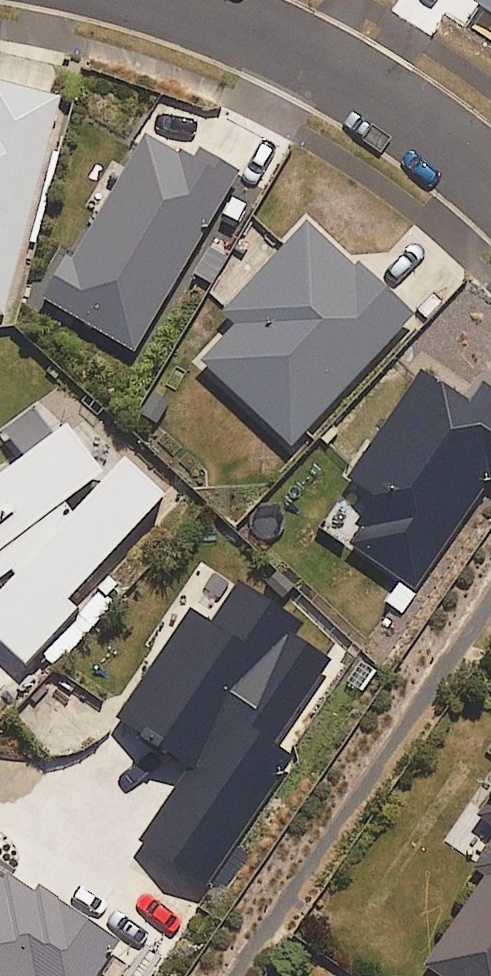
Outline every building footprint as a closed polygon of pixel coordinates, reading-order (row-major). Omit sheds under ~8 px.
[(464,0),(490,18),(490,0),(464,0)] [(60,100),(0,84),(0,315),(3,316),(60,100)] [(203,154),(197,164),(148,135),(47,301),(132,352),(238,176),(203,154)] [(290,446),(412,320),(312,224),(224,315),(237,328),(203,362),(290,446)] [(468,409),(421,376),(348,482),(378,503),(350,544),(415,589),(490,480),(490,394),(483,388),(468,409)] [(103,479),(66,427),(0,475),(0,635),(27,662),(77,613),(65,600),(165,502),(123,460),(106,476),(103,479)] [(270,745),(332,657),(234,588),(208,624),(191,612),(115,720),(188,771),(139,841),(199,883),(287,758),(270,745)] [(446,840),(485,867),(420,960),(443,975),(490,975),(490,776),(446,840)] [(118,941),(64,906),(60,912),(0,873),(0,975),(95,975),(118,941)]
